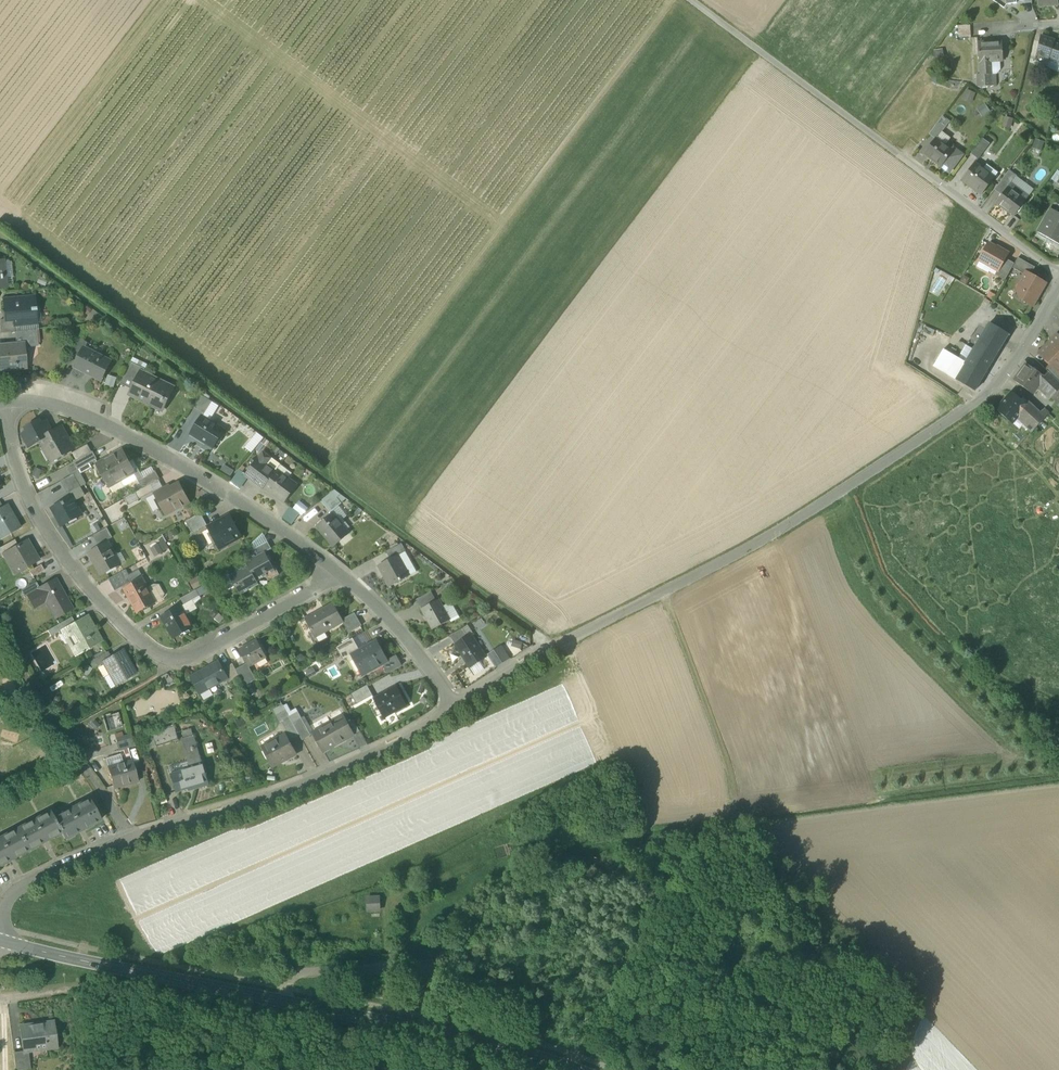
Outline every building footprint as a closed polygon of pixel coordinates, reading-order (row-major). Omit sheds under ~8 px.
[(958,25),(958,38),(971,38),(971,25),(958,25)] [(1035,60),(1042,63),(1045,54),(1049,55),(1054,41),(1040,36),(1035,60)] [(1058,62),(1058,42),(1054,41),(1049,55),(1048,59),(1058,62)] [(978,43),(979,62),(991,61),(1002,60),(1001,42),(978,43)] [(1042,63),(1041,66),(1058,72),(1058,62),(1048,59),(1049,55),(1045,54),(1042,63)] [(979,74),(980,75),(992,74),(991,63),(991,61),(979,62),(979,74)] [(1000,62),(991,63),(992,74),(997,74),(1001,70),(1000,62)] [(977,74),(977,86),(992,86),(992,74),(980,75),(979,74),(977,74)] [(962,100),(971,102),(974,92),(965,89),(962,100)] [(976,109),(981,115),(988,109),(983,103),(976,109)] [(937,137),(938,137),(942,132),(950,121),(942,116),(931,132),(937,137)] [(1004,116),(1001,125),(1010,128),(1013,118),(1004,116)] [(937,137),(936,139),(944,146),(950,138),(942,132),(938,137),(937,137)] [(941,166),(952,151),(951,151),(944,146),(936,139),(925,153),(933,159),(932,160),(941,166)] [(971,154),(978,160),(990,144),(983,139),(971,154)] [(1041,149),(1043,141),(1034,139),(1032,147),(1041,149)] [(953,148),(951,151),(952,151),(941,166),(949,172),(962,155),(953,148)] [(971,186),(982,194),(994,179),(974,164),(961,180),(970,187),(971,186)] [(1002,191),(1004,192),(1007,188),(1008,188),(1015,178),(1017,176),(1009,170),(997,187),(1002,191)] [(1033,191),(1015,178),(1008,188),(1010,190),(1013,185),(1028,196),(1033,191)] [(1013,185),(1010,190),(1025,201),(1028,196),(1013,185)] [(1007,188),(1004,192),(1002,195),(996,203),(1014,216),(1025,201),(1010,190),(1008,188),(1007,188)] [(1051,209),(1043,223),(1047,225),(1055,211),(1051,209)] [(1055,211),(1047,225),(1043,223),(1038,232),(1058,244),(1058,213),(1055,211)] [(997,270),(998,271),(1005,258),(1007,254),(989,243),(979,260),(997,270)] [(1018,257),(1014,263),(1012,267),(1024,275),(1026,272),(1030,275),(1035,267),(1018,257)] [(1005,280),(1012,267),(1014,263),(1005,258),(998,271),(997,270),(995,275),(1005,280)] [(1020,299),(1033,306),(1040,293),(1039,291),(1041,288),(1043,287),(1046,283),(1030,275),(1026,272),(1024,275),(1017,288),(1024,292),(1020,299)] [(1013,295),(1020,299),(1024,292),(1017,288),(1013,295)] [(15,321),(15,324),(17,324),(33,323),(32,309),(36,309),(35,296),(4,299),(6,313),(8,313),(8,318),(6,319),(6,322),(15,321)] [(2,333),(16,331),(17,331),(17,324),(15,324),(15,321),(6,322),(6,319),(1,320),(2,333)] [(956,380),(974,391),(1008,334),(990,323),(966,363),(956,380)] [(36,330),(17,331),(16,331),(17,344),(23,343),(23,344),(37,343),(36,330)] [(1048,344),(1058,355),(1058,337),(1057,335),(1048,344)] [(71,355),(78,359),(82,350),(83,351),(88,343),(80,339),(73,351),(71,355)] [(1,370),(26,367),(23,344),(23,343),(17,344),(0,346),(0,363),(1,370)] [(1048,344),(1039,354),(1051,365),(1058,372),(1058,355),(1048,344)] [(933,366),(956,380),(966,363),(943,349),(933,366)] [(90,375),(101,380),(111,361),(100,355),(99,358),(83,351),(82,350),(78,359),(74,366),(90,374),(90,375)] [(124,375),(138,382),(143,372),(145,369),(131,362),(124,375)] [(1014,381),(1032,393),(1037,387),(1044,377),(1044,376),(1026,364),(1014,381)] [(1058,382),(1058,372),(1051,365),(1047,370),(1058,382)] [(1051,397),(1058,389),(1058,383),(1047,371),(1044,376),(1044,377),(1037,387),(1039,389),(1041,387),(1051,397)] [(131,395),(160,409),(165,400),(164,400),(165,398),(164,398),(169,387),(155,380),(156,378),(143,372),(138,382),(133,390),(131,395)] [(105,386),(113,387),(115,376),(107,375),(105,386)] [(120,384),(133,390),(138,382),(124,375),(120,384)] [(997,409),(1011,422),(1017,417),(1016,416),(1026,405),(1027,405),(1012,391),(997,409)] [(191,407),(203,415),(212,401),(201,394),(191,407)] [(1017,417),(1032,431),(1049,414),(1044,409),(1037,415),(1026,405),(1016,416),(1017,417)] [(199,438),(214,447),(225,428),(203,415),(191,434),(199,439),(199,438)] [(29,446),(40,441),(39,439),(52,432),(46,421),(41,424),(39,421),(26,428),(28,431),(22,434),(29,446)] [(62,426),(52,432),(39,439),(40,441),(44,448),(46,446),(53,459),(51,461),(52,461),(74,449),(62,426)] [(244,445),(251,451),(262,438),(255,432),(244,445)] [(73,453),(77,460),(92,452),(88,444),(73,453)] [(46,446),(44,448),(51,461),(53,459),(46,446)] [(123,450),(110,457),(122,479),(133,472),(135,474),(136,474),(135,472),(123,450)] [(263,451),(257,458),(266,465),(271,458),(263,451)] [(96,461),(92,452),(77,460),(74,462),(79,470),(96,461)] [(110,485),(122,479),(110,457),(97,464),(109,486),(110,488),(111,487),(110,485)] [(276,472),(266,465),(257,458),(245,475),(259,485),(259,484),(264,487),(265,486),(276,472)] [(218,469),(228,476),(232,470),(222,463),(218,469)] [(277,470),(276,472),(265,486),(275,493),(274,494),(283,501),(295,484),(277,470)] [(231,480),(240,488),(248,479),(238,471),(231,480)] [(139,481),(143,488),(150,484),(158,480),(154,473),(139,481)] [(62,481),(69,493),(81,487),(74,475),(62,481)] [(158,480),(150,484),(154,491),(154,492),(155,494),(164,490),(158,480)] [(155,494),(167,515),(190,502),(179,483),(165,491),(164,489),(164,490),(155,494)] [(140,500),(154,492),(154,491),(150,484),(143,488),(135,493),(140,500)] [(326,506),(330,512),(341,503),(337,498),(341,494),(334,490),(321,501),(326,506)] [(53,507),(62,525),(82,515),(72,497),(53,507)] [(103,509),(108,518),(123,510),(118,501),(103,509)] [(20,528),(6,505),(2,507),(0,508),(0,539),(20,528)] [(283,517),(292,524),(300,514),(291,507),(283,517)] [(186,521),(193,533),(208,525),(201,513),(186,521)] [(317,526),(334,546),(344,538),(341,534),(346,529),(333,513),(317,526)] [(208,528),(219,549),(243,536),(231,515),(230,515),(232,517),(219,524),(218,522),(208,528)] [(94,535),(99,545),(113,538),(107,528),(94,535)] [(3,553),(18,545),(15,540),(0,548),(0,549),(3,553)] [(13,573),(14,574),(38,561),(27,540),(18,545),(3,553),(5,557),(10,554),(19,570),(13,573)] [(95,563),(102,575),(126,562),(114,540),(90,553),(90,554),(92,553),(97,562),(95,563)] [(149,546),(153,555),(168,549),(164,540),(149,546)] [(255,549),(259,555),(265,552),(270,548),(267,542),(255,549)] [(387,551),(392,559),(398,555),(398,556),(406,552),(402,543),(387,551)] [(257,581),(266,576),(275,571),(273,567),(265,552),(259,555),(246,562),(248,565),(257,581)] [(386,576),(391,586),(410,576),(398,556),(398,555),(392,559),(379,566),(380,566),(386,576)] [(40,565),(29,571),(32,577),(43,570),(40,565)] [(259,585),(257,581),(248,565),(221,580),(227,590),(235,586),(240,595),(259,585)] [(275,566),(273,567),(275,571),(266,576),(268,581),(279,574),(275,566)] [(109,579),(116,591),(129,583),(122,572),(109,579)] [(45,597),(56,618),(72,609),(55,578),(40,587),(39,587),(40,588),(27,595),(28,596),(33,604),(45,597)] [(130,596),(138,612),(157,601),(144,578),(124,589),(128,597),(130,596)] [(21,591),(25,598),(28,596),(27,595),(40,588),(39,587),(40,587),(37,582),(21,591)] [(197,590),(200,596),(212,589),(208,583),(197,590)] [(184,604),(192,600),(200,596),(197,590),(181,598),(184,604)] [(418,599),(423,608),(437,600),(432,591),(418,599)] [(423,608),(434,629),(451,619),(440,599),(437,600),(423,608)] [(181,606),(187,615),(198,609),(192,600),(184,604),(181,606)] [(306,619),(316,637),(344,621),(342,619),(333,603),(306,619)] [(162,616),(173,638),(193,627),(187,615),(181,606),(162,616)] [(344,621),(350,632),(361,626),(353,613),(342,619),(344,621)] [(68,642),(76,655),(102,641),(88,616),(75,623),(67,627),(74,639),(68,642)] [(56,626),(59,632),(67,627),(75,623),(72,617),(56,626)] [(450,636),(455,645),(469,636),(463,628),(450,636)] [(455,645),(470,668),(487,657),(472,634),(469,636),(455,645)] [(337,647),(343,657),(345,655),(358,648),(353,639),(337,647)] [(247,661),(249,666),(267,657),(258,641),(249,646),(241,651),(247,661)] [(362,672),(364,675),(385,663),(388,661),(376,641),(359,651),(352,654),(362,672)] [(485,653),(495,666),(508,656),(499,644),(485,653)] [(345,655),(356,675),(362,672),(352,654),(359,651),(358,648),(345,655)] [(94,659),(98,666),(103,662),(112,657),(108,651),(94,659)] [(103,662),(116,685),(125,679),(136,673),(123,651),(112,657),(103,662)] [(385,663),(391,672),(403,666),(398,656),(388,661),(385,663)] [(247,661),(235,668),(240,677),(245,685),(256,679),(249,666),(247,661)] [(191,677),(200,694),(201,694),(200,692),(208,688),(209,689),(227,679),(228,679),(223,669),(219,662),(214,665),(206,670),(205,669),(191,677)] [(229,683),(240,677),(235,668),(233,664),(223,669),(228,679),(227,679),(229,683)] [(351,694),(357,704),(373,695),(367,685),(351,694)] [(374,698),(385,718),(407,706),(396,686),(374,698)] [(298,711),(289,716),(290,718),(293,723),(301,718),(298,711)] [(283,722),(290,718),(289,716),(287,712),(280,716),(283,722)] [(343,716),(334,721),(344,739),(353,735),(354,735),(347,723),(343,716)] [(293,740),(300,736),(293,723),(290,718),(283,722),(293,740)] [(301,718),(293,723),(300,736),(302,740),(311,735),(301,718)] [(347,723),(354,735),(360,732),(354,720),(347,723)] [(344,740),(344,739),(334,721),(313,733),(324,751),(324,750),(335,744),(335,745),(344,740)] [(175,727),(167,729),(171,742),(179,740),(175,727)] [(164,744),(171,742),(167,729),(160,731),(164,744)] [(148,749),(155,747),(151,733),(151,730),(143,732),(148,749)] [(155,747),(164,744),(160,731),(151,733),(155,747)] [(263,746),(274,767),(275,766),(274,765),(287,758),(287,759),(296,755),(285,734),(276,739),(277,740),(264,747),(264,746),(263,746)] [(185,738),(193,768),(203,766),(194,735),(185,738)] [(117,742),(120,751),(127,749),(135,746),(133,738),(117,742)] [(108,768),(114,787),(128,783),(129,783),(139,780),(133,760),(130,761),(108,768)] [(203,765),(203,766),(193,768),(171,774),(176,791),(194,786),(195,788),(209,784),(203,765)] [(90,799),(54,818),(62,832),(65,839),(101,820),(90,799)] [(51,811),(18,828),(29,849),(62,832),(54,818),(51,811)] [(29,849),(18,828),(0,837),(0,864),(29,849)] [(367,898),(368,910),(380,910),(379,897),(367,898)] [(44,1042),(45,1048),(57,1047),(53,1021),(21,1026),(24,1048),(35,1047),(35,1043),(44,1042)] [(28,1051),(45,1048),(44,1042),(35,1043),(35,1047),(24,1048),(24,1051),(25,1051),(28,1051)] [(16,1069),(26,1069),(27,1069),(25,1051),(24,1051),(14,1053),(16,1069)]
